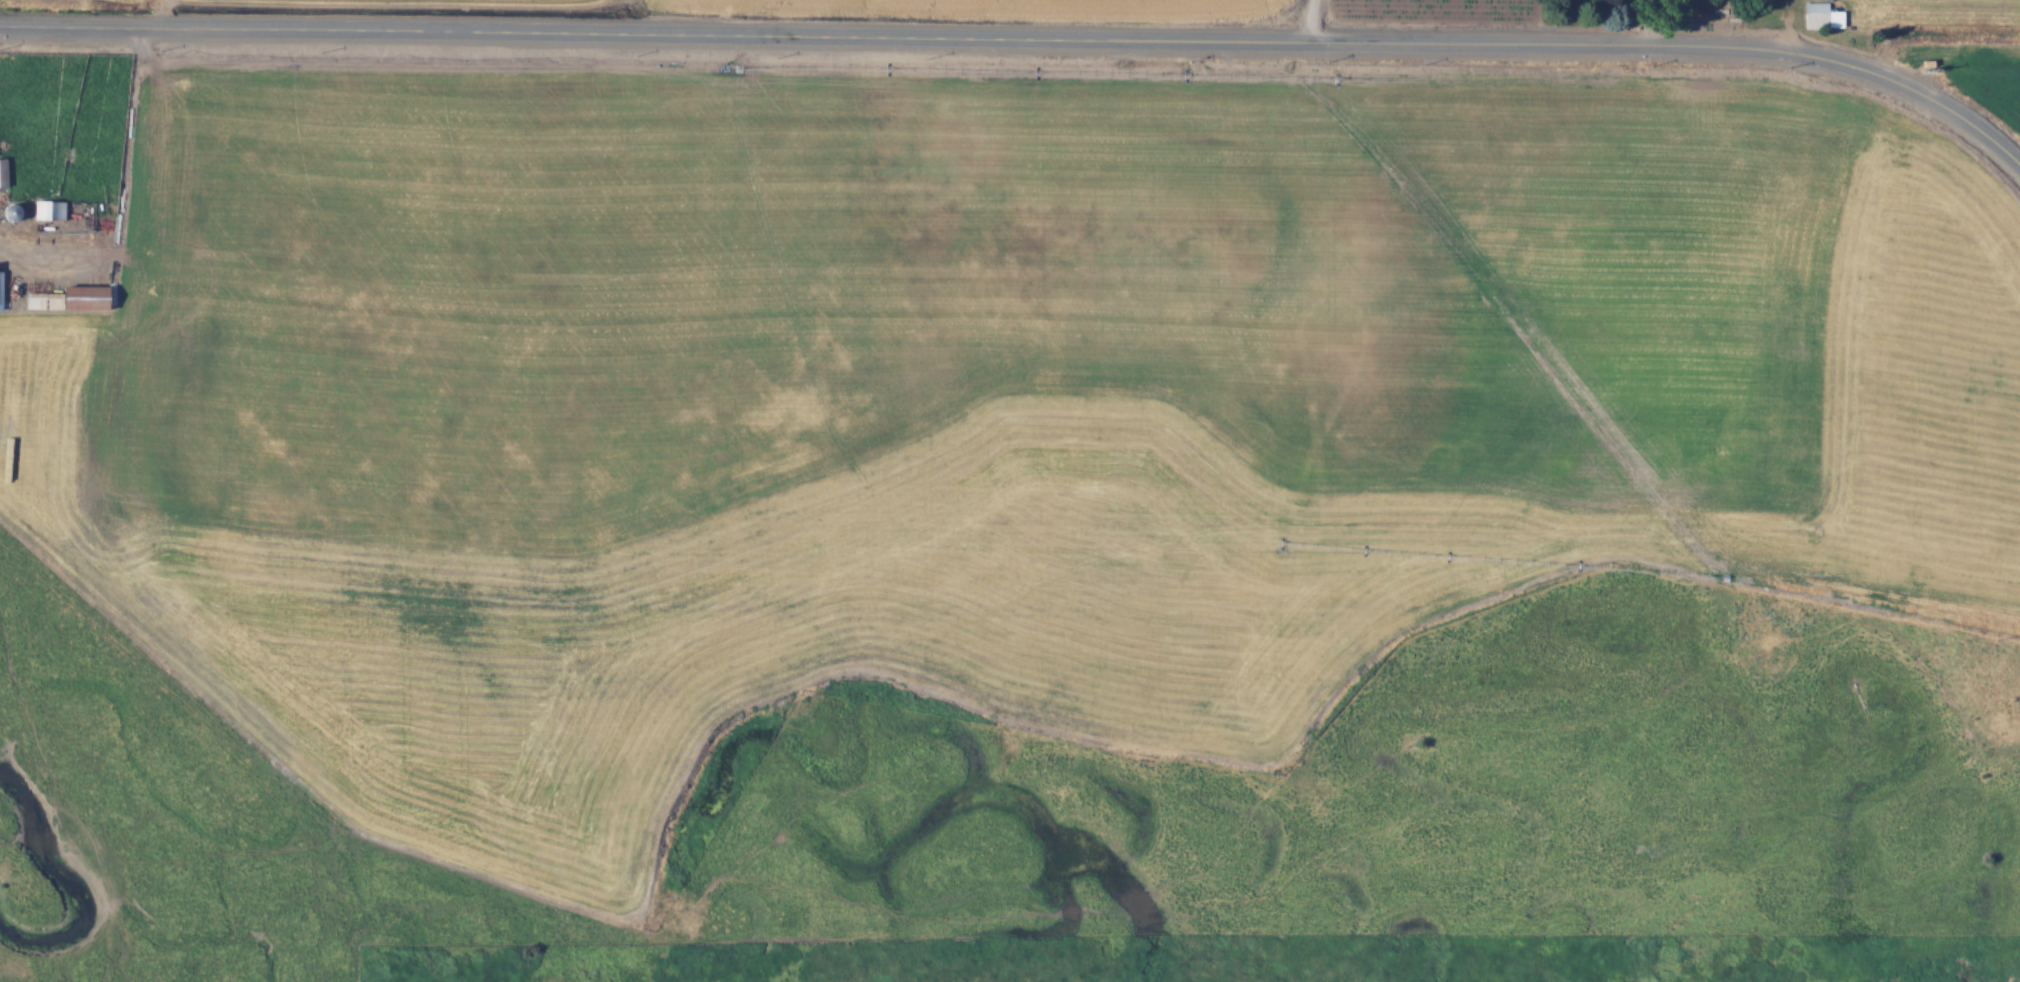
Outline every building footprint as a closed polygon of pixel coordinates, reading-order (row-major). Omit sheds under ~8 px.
[(1827,1),(1804,1),(1804,28),(1843,28),(1843,9),(1827,9),(1827,1)] [(8,186),(8,156),(0,156),(0,186),(8,186)] [(34,193),(69,197),(66,220),(32,216),(34,193)] [(5,221),(3,218),(1,215),(0,211),(1,208),(3,204),(5,202),(9,200),(13,200),(16,201),(20,203),(22,206),(23,210),(23,214),(22,217),(19,220),(16,222),(12,223),(9,222),(5,221)] [(110,283),(109,308),(28,306),(28,288),(60,289),(63,282),(110,283)]
